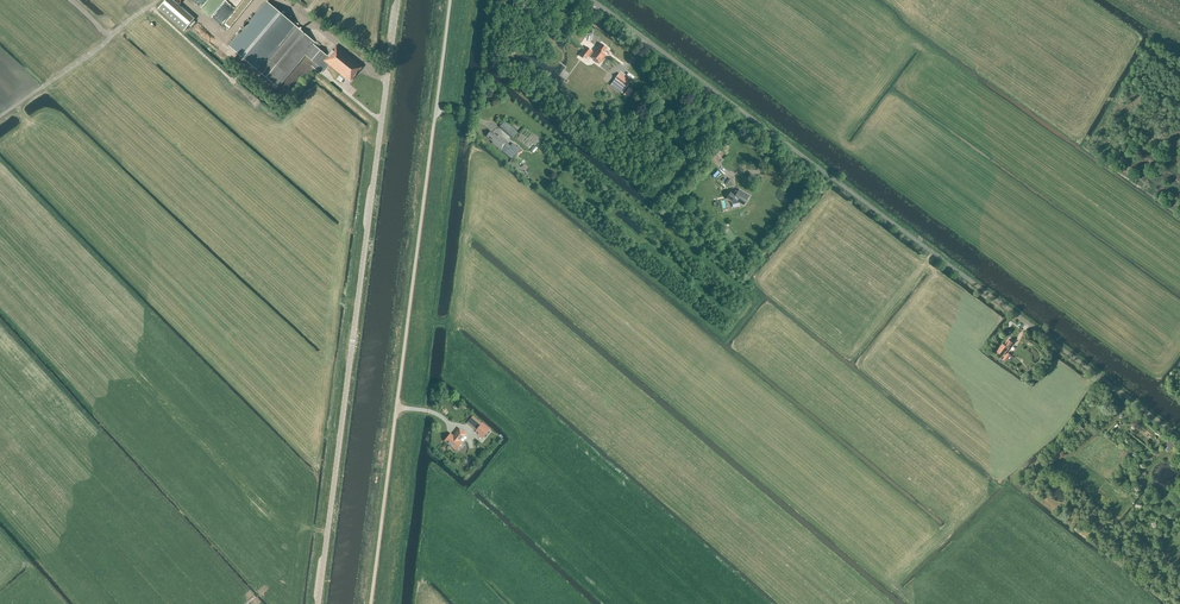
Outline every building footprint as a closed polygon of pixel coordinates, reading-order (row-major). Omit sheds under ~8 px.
[(350,81),(362,66),(336,45),(328,56),(318,48),(327,38),(316,29),(309,38),(267,2),(229,47),(278,87),(305,55),(323,71),(328,65),(341,75),(342,75),(350,81)] [(588,55),(590,57),(599,64),(606,54),(603,52),(607,48),(601,44),(598,48),(597,48),(593,53),(591,51),(592,51),(587,47),(581,53),(587,57),(588,55)] [(615,78),(626,86),(630,81),(619,73),(615,78)] [(508,124),(507,125),(503,130),(510,136),(515,130),(508,124)] [(501,150),(507,143),(498,135),(497,136),(490,131),(486,136),(493,142),(492,143),(501,150)] [(513,160),(521,150),(513,144),(505,154),(513,160)] [(749,196),(739,189),(738,192),(737,191),(734,192),(731,191),(727,197),(732,200),(731,201),(732,204),(739,203),(743,205),(749,196)] [(1003,356),(1013,343),(1008,340),(1002,347),(1001,346),(997,351),(1003,356)] [(1000,360),(1004,363),(1011,356),(1008,353),(1003,359),(1001,358),(1000,360)] [(487,431),(480,425),(476,430),(483,436),(487,431)] [(1083,429),(1079,426),(1073,433),(1077,436),(1083,429)] [(459,429),(453,436),(450,434),(445,440),(456,450),(461,443),(459,441),(465,434),(459,429)] [(1165,449),(1169,452),(1174,445),(1171,442),(1165,449)]
